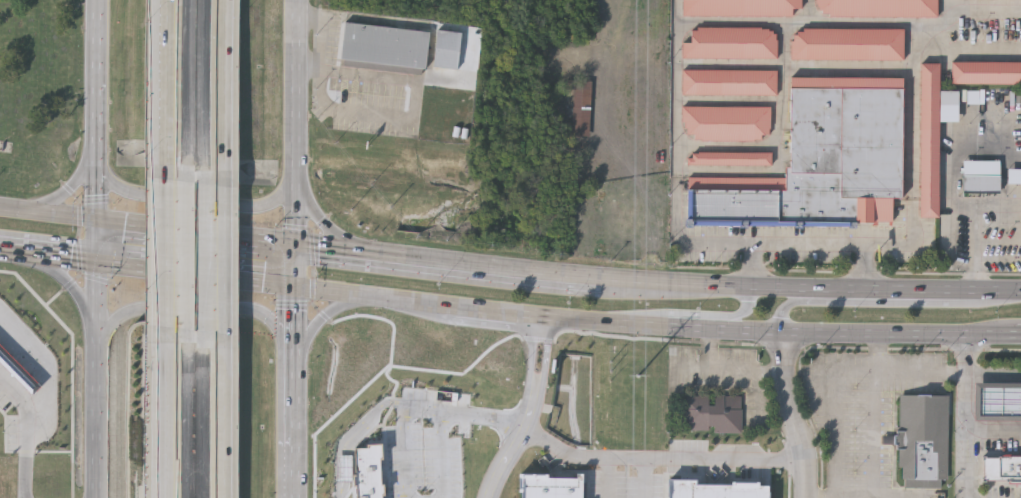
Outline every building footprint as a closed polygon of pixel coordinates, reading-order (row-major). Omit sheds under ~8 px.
[(682,15),(682,0),(800,0),(800,15),(682,15)] [(816,15),(816,0),(937,0),(937,16),(816,15)] [(425,73),(341,65),(345,22),(429,30),(425,73)] [(776,58),(682,57),(682,41),(690,41),(690,26),(776,27),(776,58)] [(903,58),(791,58),(791,27),(903,27),(903,58)] [(457,69),(433,67),(437,30),(461,32),(457,69)] [(951,60),(1020,60),(1020,83),(951,83),(951,60)] [(939,62),(938,216),(920,216),(920,62),(939,62)] [(776,94),(681,94),(681,69),(776,69),(776,94)] [(903,77),(902,197),(892,197),(892,224),(686,223),(686,188),(787,189),(787,172),(788,76),(903,77)] [(573,135),(591,136),(592,81),(568,80),(568,90),(574,90),(573,135)] [(769,138),(683,139),(683,106),(769,105),(769,138)] [(771,164),(688,164),(688,151),(771,151),(771,164)] [(963,161),(963,192),(1000,191),(1000,160),(963,161)] [(1007,184),(1020,185),(1020,169),(1007,168),(1007,184)] [(25,387),(31,382),(35,386),(30,390),(34,394),(42,387),(0,344),(0,361),(25,387)] [(976,383),(1020,383),(1020,420),(975,420),(976,383)] [(949,394),(949,486),(900,485),(901,393),(949,394)] [(743,395),(742,432),(685,431),(686,394),(743,395)] [(339,481),(358,481),(358,497),(384,497),(383,446),(355,446),(356,456),(338,456),(339,481)] [(985,456),(1020,456),(1020,480),(985,480),(985,456)] [(585,476),(521,476),(520,497),(585,497),(585,476)] [(771,484),(698,484),(699,479),(670,479),(669,497),(771,497),(771,484)]
